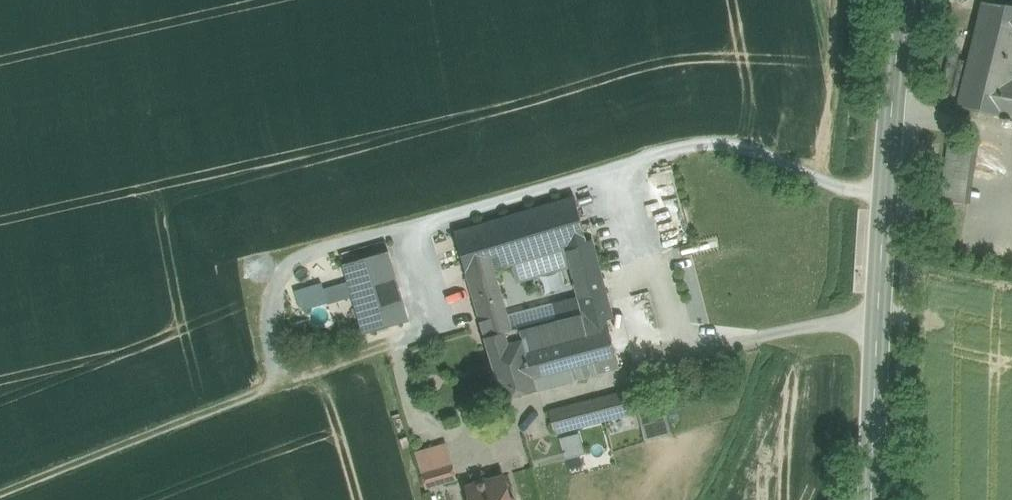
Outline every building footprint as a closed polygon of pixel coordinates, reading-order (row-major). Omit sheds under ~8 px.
[(973,0),(967,0),(942,104),(1002,115),(1011,117),(1011,5),(973,0)] [(1002,115),(1001,127),(1011,129),(1011,117),(1002,115)] [(943,194),(973,201),(986,144),(956,137),(943,194)] [(566,249),(587,241),(575,196),(455,232),(468,277),(489,272),(515,264),(566,249)] [(575,285),(603,277),(592,239),(587,241),(566,249),(570,265),(575,285)] [(570,265),(566,249),(515,264),(520,280),(570,265)] [(390,252),(346,263),(366,333),(410,321),(390,252)] [(489,272),(468,277),(477,307),(497,301),(489,272)] [(579,298),(607,290),(603,277),(575,285),(579,298)] [(550,320),(569,382),(620,368),(608,319),(614,318),(607,290),(579,298),(583,312),(550,320)] [(550,320),(583,312),(579,298),(501,315),(506,332),(550,320)] [(501,315),(497,301),(477,307),(481,321),(501,315)] [(501,315),(481,321),(504,399),(538,390),(523,340),(509,344),(506,332),(501,315)] [(523,340),(538,390),(569,382),(550,320),(506,332),(509,344),(523,340)] [(626,391),(550,411),(556,433),(632,413),(626,391)] [(571,472),(589,469),(583,432),(565,435),(571,472)] [(447,445),(416,453),(427,488),(456,478),(447,445)] [(504,476),(468,486),(472,499),(515,499),(515,498),(510,496),(504,476)]
